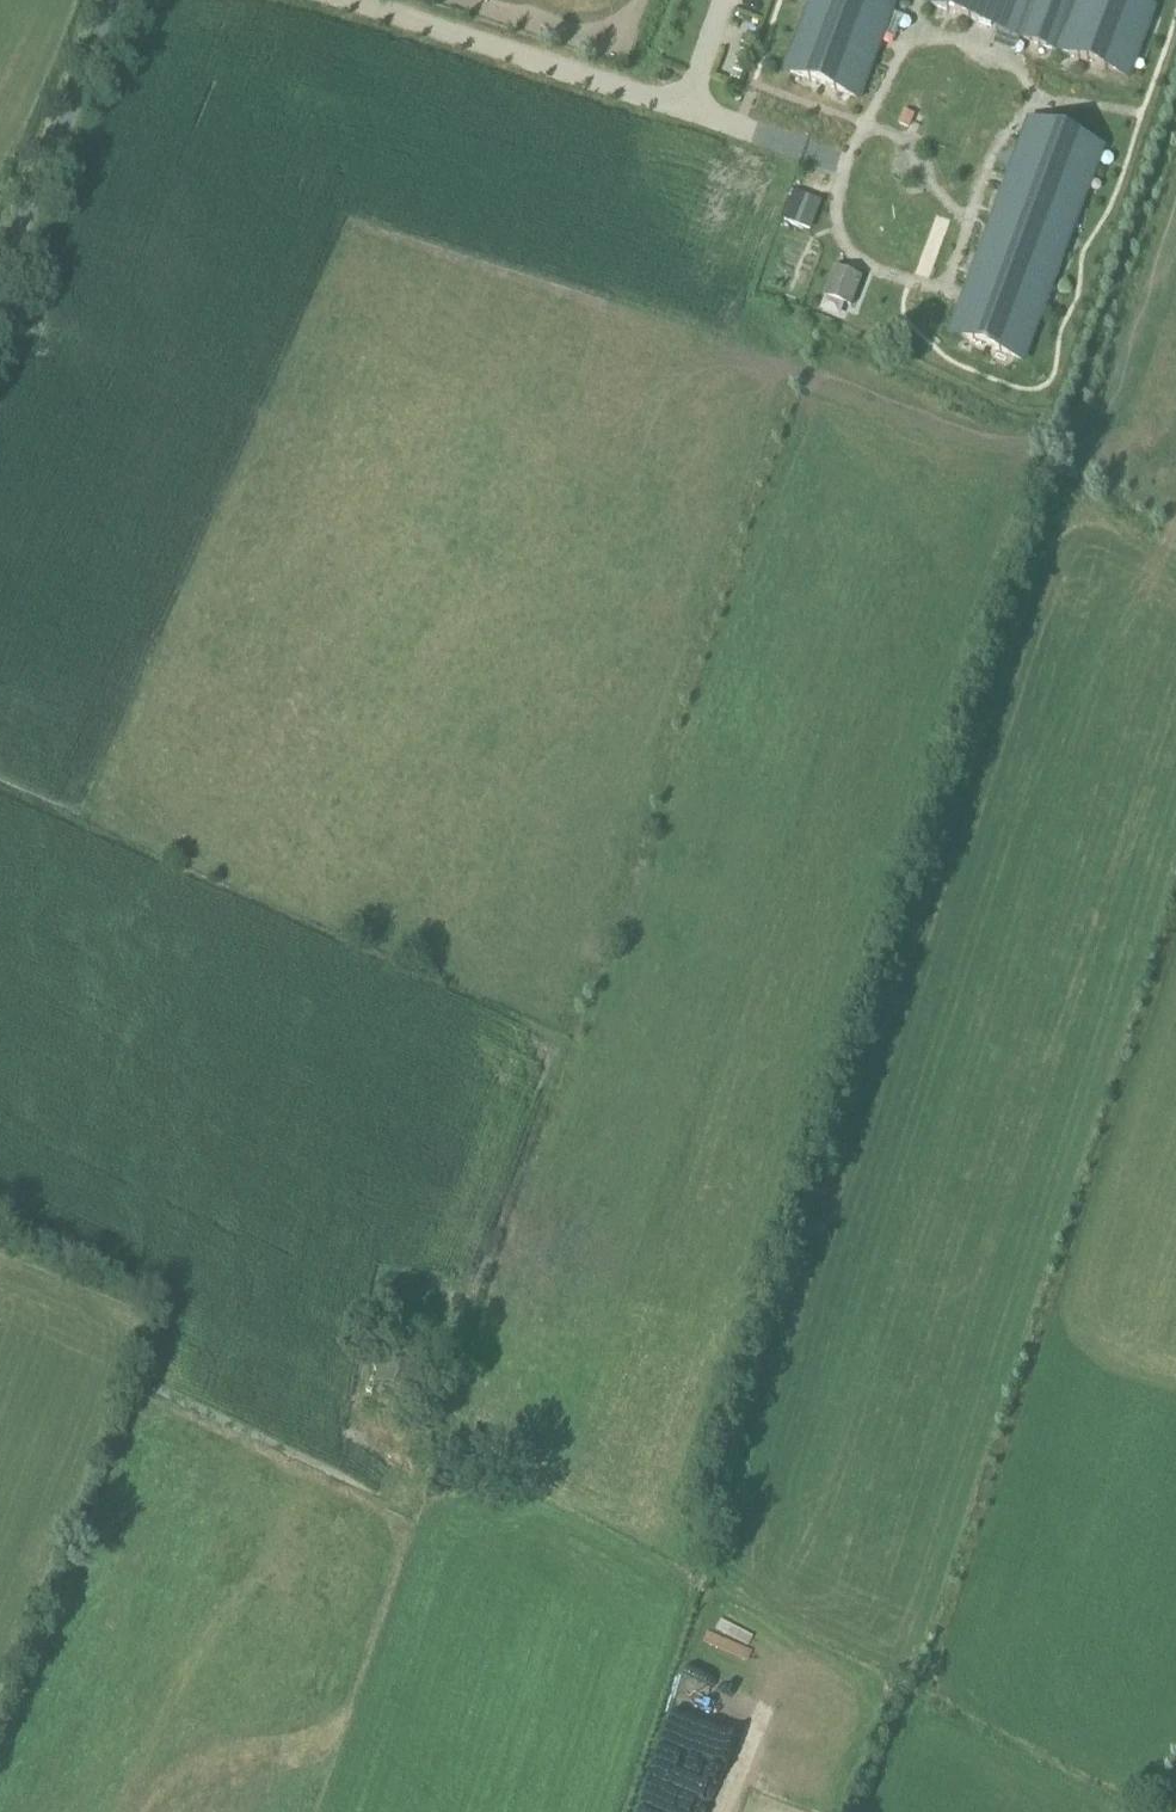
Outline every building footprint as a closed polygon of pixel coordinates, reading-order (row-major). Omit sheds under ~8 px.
[(893,0),(815,0),(808,17),(810,18),(790,72),(856,96),(875,44),(871,42),(875,33),(878,34),(890,2),(893,2),(893,0)] [(931,5),(992,27),(994,21),(1024,32),(1022,38),(1088,63),(1089,61),(1128,76),(1153,10),(1126,0),(1119,0),(1119,2),(1113,0),(933,0),(931,5)] [(1093,146),(1049,129),(1041,150),(1024,144),(965,303),(969,304),(958,335),(1023,360),(1094,169),(1086,166),(1093,146)] [(811,230),(821,202),(793,192),(783,220),(811,230)]
